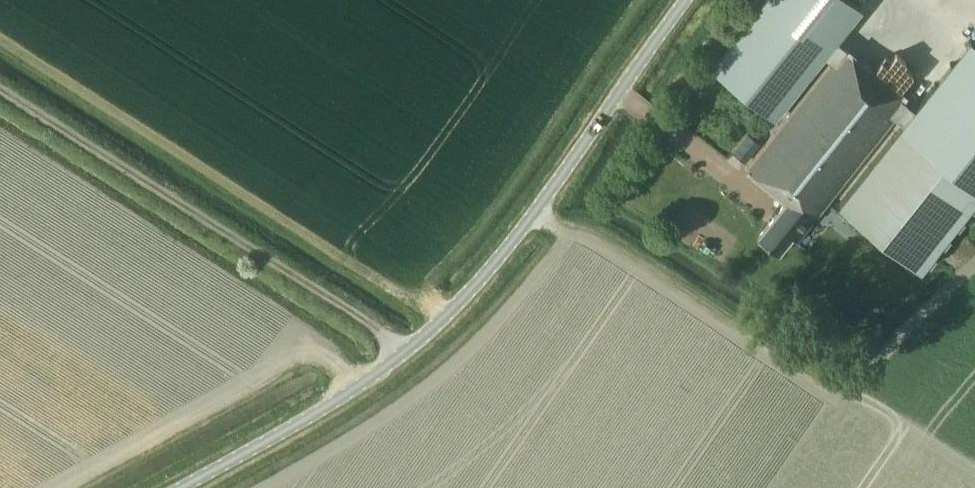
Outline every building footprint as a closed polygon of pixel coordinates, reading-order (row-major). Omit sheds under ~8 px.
[(843,45),(837,39),(862,8),(851,0),(765,0),(711,68),(774,118),(824,55),(831,60),(745,168),(786,201),(757,236),(778,253),(791,236),(796,240),(910,98),(843,45)] [(974,185),(974,42),(970,38),(900,126),(974,185)] [(685,87),(678,96),(685,101),(692,93),(685,87)] [(920,268),(974,199),(974,186),(900,126),(839,203),(920,268)] [(760,142),(747,132),(732,151),(745,161),(760,142)]
